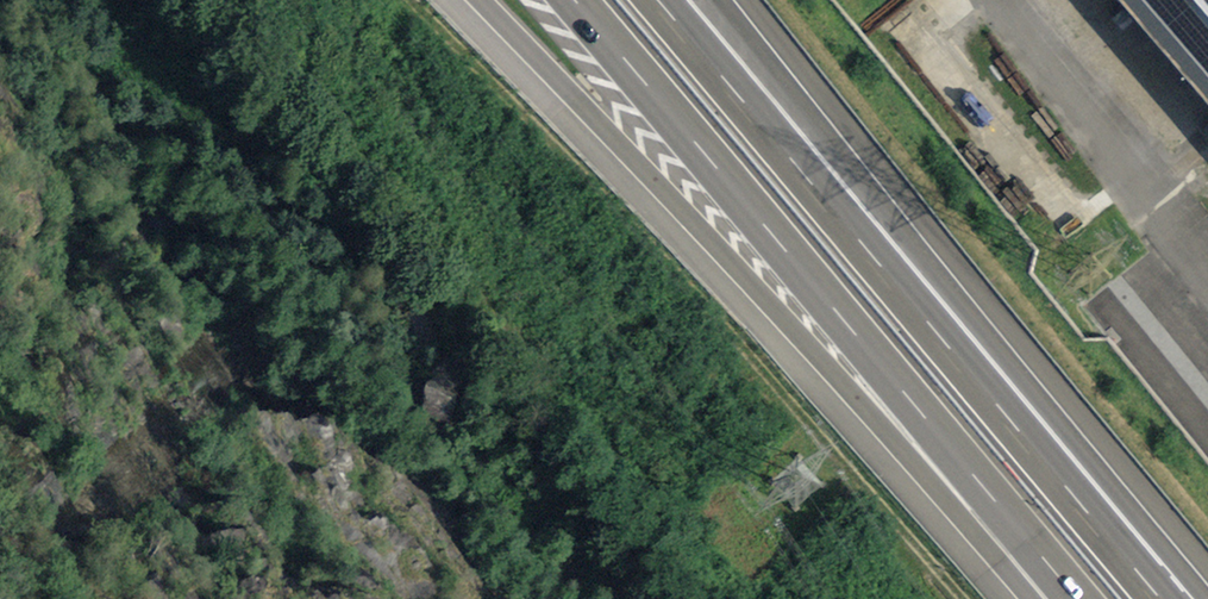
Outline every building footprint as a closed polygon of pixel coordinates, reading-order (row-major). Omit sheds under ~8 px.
[(1207,114),(1207,0),(1110,0),(1207,114)]
